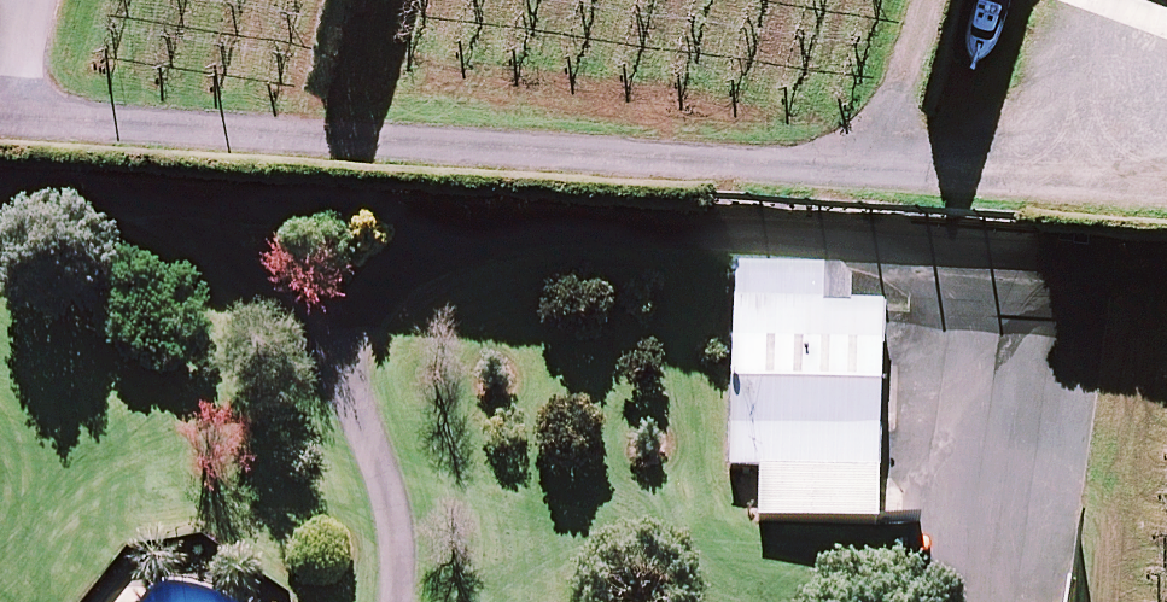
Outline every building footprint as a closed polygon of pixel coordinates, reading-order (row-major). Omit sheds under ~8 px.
[(744,287),(743,316),(775,317),(776,288),(744,287)] [(817,289),(776,288),(775,317),(816,318),(817,289)] [(886,485),(891,321),(816,318),(775,317),(743,316),(737,480),(768,481),(886,485)] [(884,537),(886,485),(768,481),(766,533),(884,537)]
